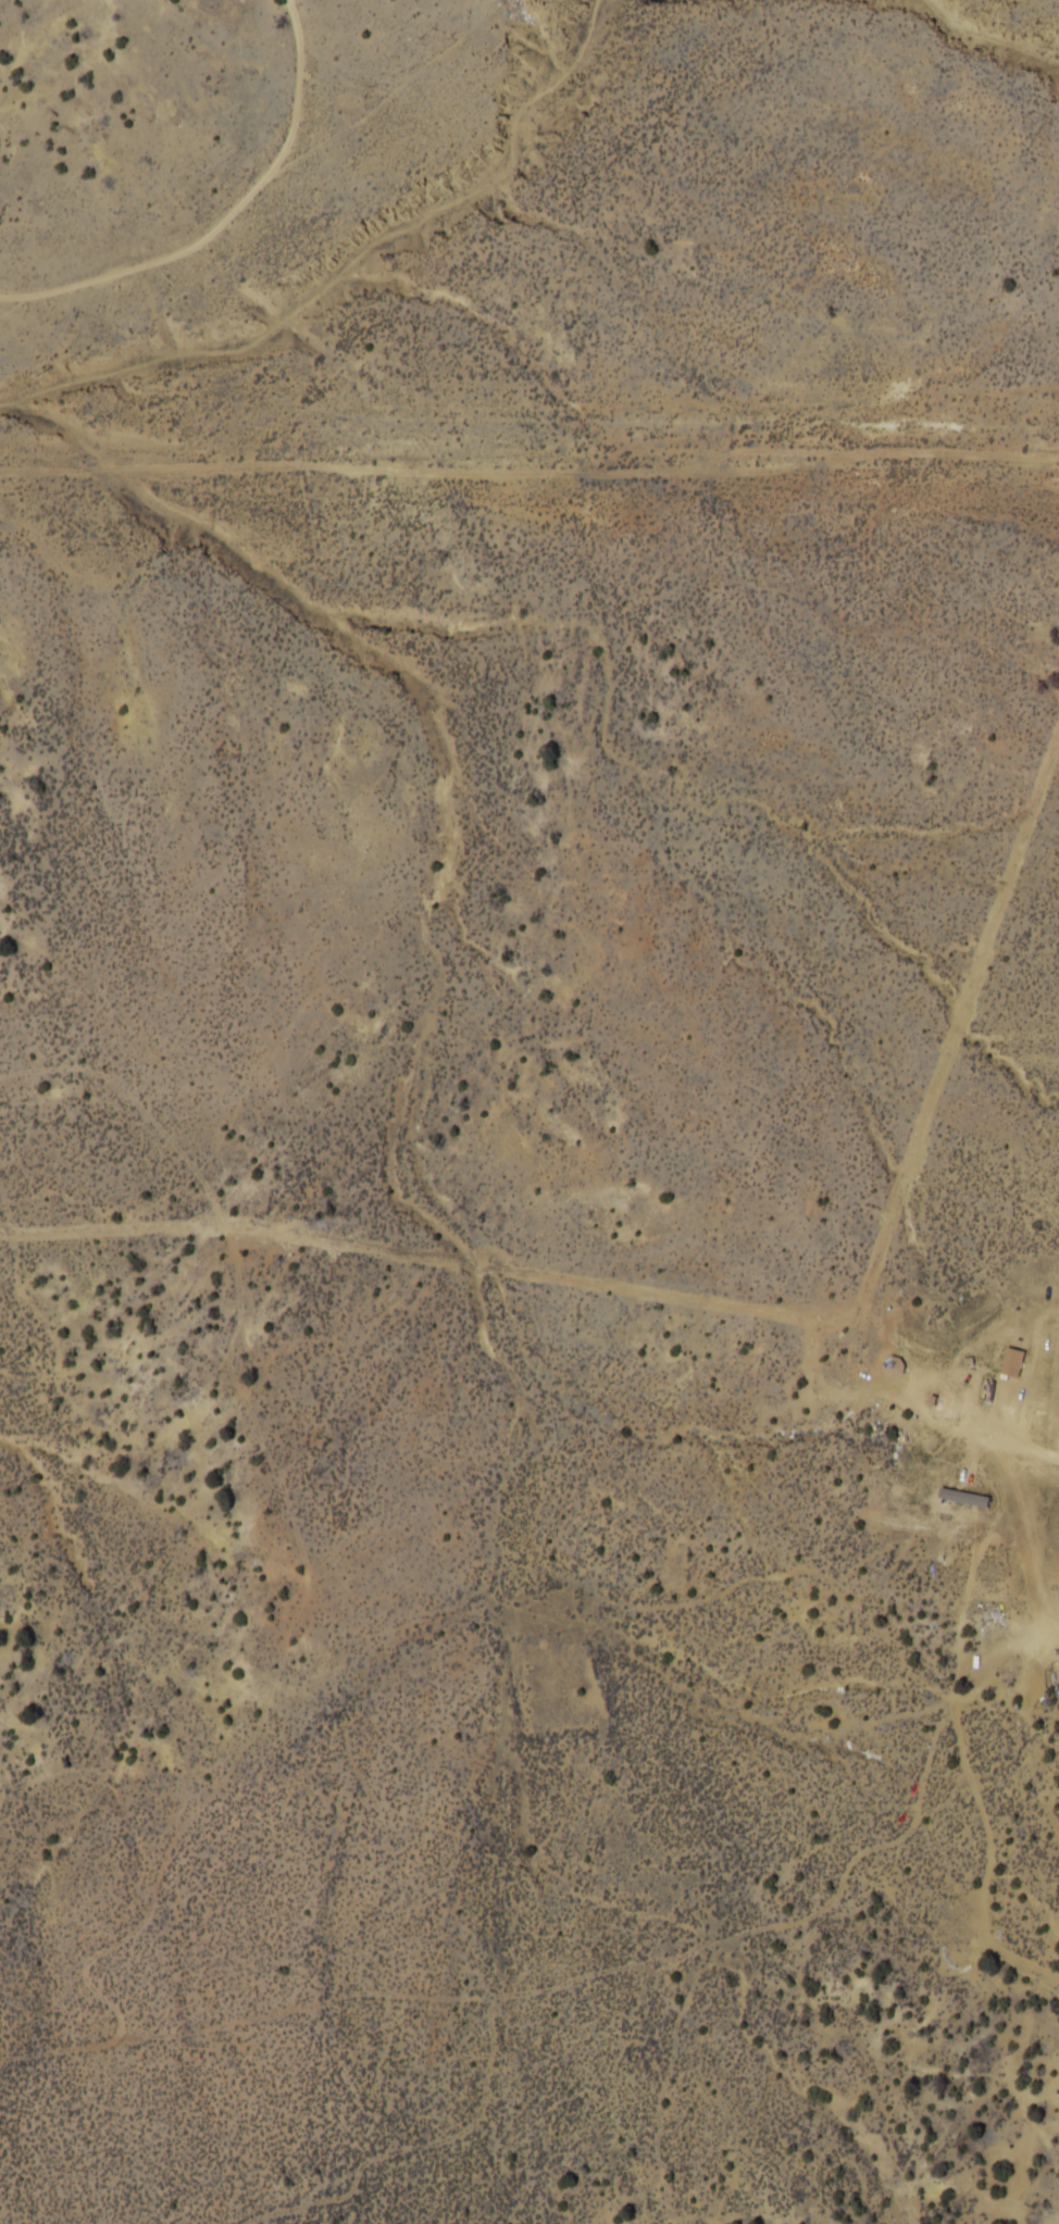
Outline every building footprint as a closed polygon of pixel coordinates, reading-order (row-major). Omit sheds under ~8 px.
[(1019,1379),(1025,1352),(1007,1348),(1001,1375),(1019,1379)]
